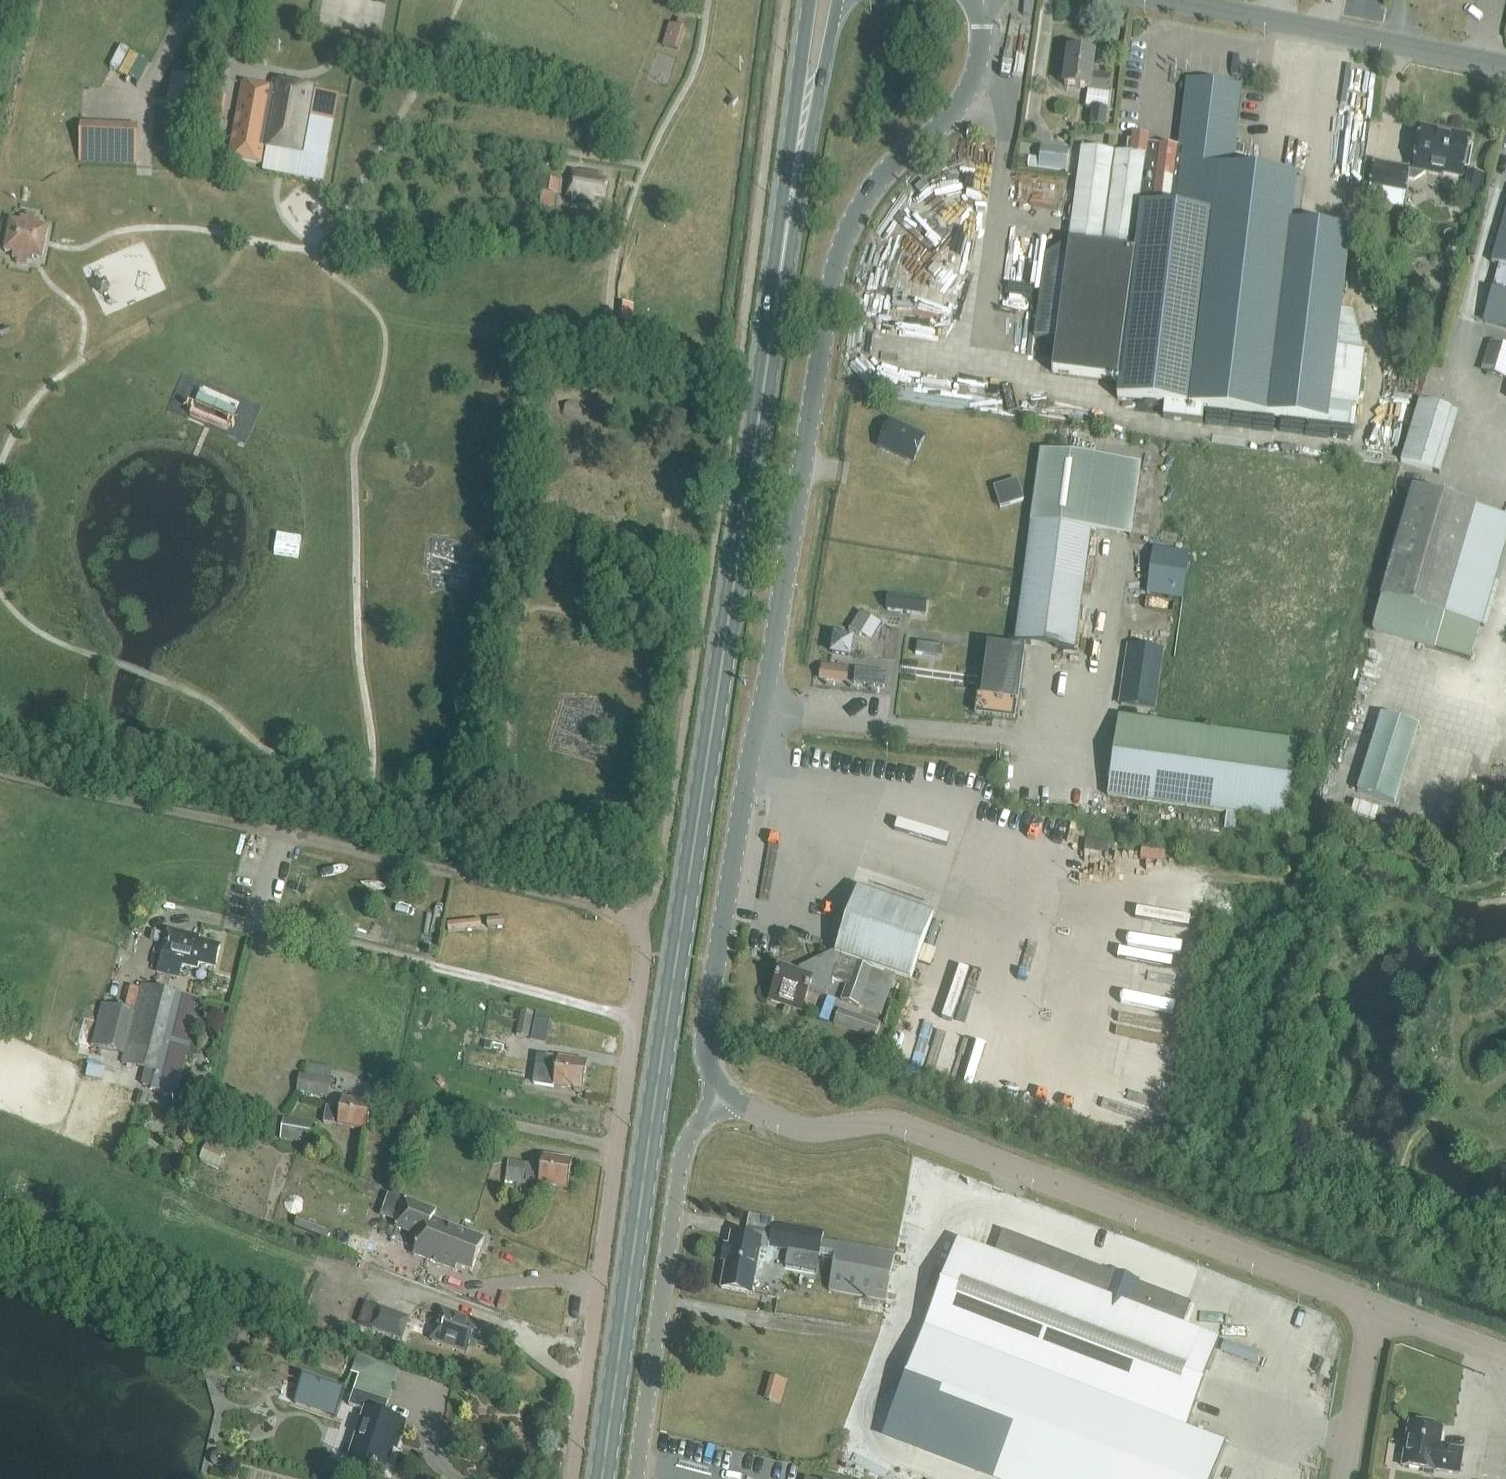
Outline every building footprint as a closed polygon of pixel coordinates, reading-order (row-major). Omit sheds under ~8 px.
[(678,49),(684,27),(682,26),(684,21),(678,20),(676,24),(671,23),(664,45),(678,49)] [(352,34),(349,48),(359,49),(361,35),(352,34)] [(1063,74),(1062,81),(1065,85),(1065,86),(1088,89),(1106,92),(1107,90),(1108,78),(1091,76),(1094,54),(1070,51),(1067,72),(1063,74)] [(134,56),(126,74),(135,78),(143,60),(134,56)] [(167,107),(193,113),(200,81),(174,76),(167,107)] [(243,82),(229,159),(261,164),(263,148),(267,149),(304,155),(304,154),(310,120),(333,124),(338,95),(316,91),(316,89),(274,82),(273,88),(265,87),(265,90),(252,87),(253,84),(243,82)] [(1348,427),(1352,403),(1358,404),(1364,356),(1336,352),(1350,234),(1291,227),(1296,179),(1233,172),(1236,142),(1230,141),(1237,88),(1191,83),(1183,148),(1128,142),(1127,155),(1083,149),(1070,244),(1045,257),(1034,337),(1057,340),(1052,373),(1120,382),(1118,400),(1165,405),(1163,418),(1202,423),(1203,410),(1268,418),(1348,427)] [(90,101),(128,102),(129,86),(90,85),(90,101)] [(221,133),(224,96),(209,94),(205,131),(221,133)] [(1108,109),(1093,108),(1091,126),(1106,128),(1108,109)] [(310,120),(304,154),(327,158),(333,124),(310,120)] [(81,126),(80,152),(136,155),(137,128),(81,126)] [(1462,177),(1469,138),(1422,129),(1415,165),(1413,165),(1410,168),(1409,169),(1374,163),(1370,186),(1405,193),(1408,179),(1414,181),(1426,173),(1441,176),(1442,173),(1462,177)] [(1030,145),(1028,167),(1068,172),(1071,148),(1041,145),(1040,146),(1030,145)] [(607,182),(601,181),(602,175),(571,170),(567,195),(593,200),(594,195),(605,197),(607,182)] [(1484,176),(1468,173),(1466,183),(1482,186),(1484,176)] [(555,207),(559,180),(541,178),(538,205),(555,207)] [(1500,265),(1484,322),(1505,328),(1505,212),(1492,263),(1500,265)] [(27,213),(26,218),(21,217),(20,222),(11,220),(5,252),(14,253),(13,258),(18,259),(17,264),(26,266),(27,261),(32,262),(33,257),(42,259),(48,227),(39,226),(40,221),(35,220),(36,215),(27,213)] [(619,304),(618,321),(626,321),(628,304),(619,304)] [(1479,371),(1505,379),(1505,346),(1489,341),(1479,371)] [(1459,412),(1419,400),(1400,462),(1440,474),(1459,412)] [(561,417),(586,425),(591,410),(566,402),(561,417)] [(874,445),(912,463),(925,434),(887,416),(874,445)] [(998,507),(1022,498),(1015,478),(991,486),(998,507)] [(1381,598),(1370,633),(1434,651),(1434,649),(1470,660),(1480,626),(1487,628),(1505,561),(1505,516),(1476,508),(1476,506),(1412,487),(1380,598),(1381,598)] [(984,646),(975,714),(1015,719),(1017,704),(1018,704),(1026,650),(1025,650),(1026,644),(1076,651),(1091,531),(1030,523),(1014,642),(1011,641),(1010,648),(988,645),(988,646),(984,646)] [(1189,555),(1153,550),(1147,593),(1183,598),(1189,555)] [(926,598),(886,597),(885,611),(926,612),(926,598)] [(872,637),(878,620),(862,614),(856,632),(872,637)] [(846,654),(848,634),(827,633),(825,652),(846,654)] [(1128,644),(1119,705),(1155,710),(1164,649),(1128,644)] [(816,678),(844,684),(848,667),(820,660),(816,678)] [(1419,726),(1381,714),(1357,791),(1395,803),(1419,726)] [(1243,832),(1246,814),(1289,820),(1300,741),(1121,715),(1110,795),(1227,811),(1225,829),(1243,832)] [(911,980),(934,914),(859,887),(841,935),(835,951),(834,951),(799,966),(797,973),(781,968),(773,991),(774,992),(771,1001),(802,1012),(809,991),(825,996),(829,986),(830,986),(833,978),(848,984),(856,960),(874,966),(911,980)] [(198,968),(199,963),(215,967),(221,945),(199,940),(200,935),(168,927),(157,971),(178,976),(182,963),(198,968)] [(843,1000),(882,1013),(895,976),(856,963),(843,1000)] [(202,999),(142,984),(122,1062),(145,1068),(141,1084),(152,1087),(151,1089),(177,1097),(202,999)] [(132,1012),(102,1004),(92,1045),(121,1053),(132,1012)] [(841,1011),(836,1025),(876,1039),(882,1025),(841,1011)] [(516,1035),(528,1038),(532,1014),(520,1012),(516,1035)] [(509,1029),(510,1020),(489,1016),(487,1024),(509,1029)] [(558,1058),(557,1067),(536,1064),(533,1085),(553,1088),(554,1085),(583,1089),(587,1061),(558,1058)] [(953,1091),(1004,1105),(1012,1074),(962,1060),(953,1091)] [(332,1079),(300,1074),(298,1090),(329,1095),(332,1079)] [(340,1109),(327,1107),(324,1123),(367,1130),(372,1102),(342,1097),(340,1109)] [(316,1125),(284,1119),(280,1140),(313,1146),(316,1125)] [(240,1136),(236,1147),(265,1157),(269,1146),(240,1136)] [(200,1160),(219,1168),(226,1152),(207,1143),(200,1160)] [(509,1160),(506,1180),(527,1184),(527,1181),(568,1188),(572,1160),(543,1155),(541,1165),(509,1160)] [(457,1265),(472,1271),(485,1238),(434,1218),(437,1211),(407,1200),(399,1222),(423,1232),(414,1254),(455,1270),(457,1265)] [(751,1293),(760,1250),(768,1252),(775,1221),(750,1216),(746,1237),(732,1234),(721,1288),(751,1295),(751,1293)] [(823,1233),(777,1225),(773,1249),(819,1257),(819,1256),(822,1240),(823,1233)] [(1226,1446),(1186,1430),(1220,1340),(1183,1326),(1191,1304),(1003,1232),(995,1254),(957,1240),(923,1330),(924,1330),(888,1423),(1035,1478),(1214,1478),(1226,1446)] [(835,1259),(838,1243),(822,1240),(819,1256),(835,1259)] [(886,1301),(895,1254),(838,1243),(829,1290),(886,1301)] [(371,1328),(402,1339),(409,1319),(378,1307),(371,1328)] [(468,1352),(471,1341),(489,1347),(494,1332),(486,1329),(488,1326),(442,1310),(431,1339),(468,1352)] [(388,1401),(398,1370),(356,1357),(351,1373),(358,1375),(354,1390),(349,1405),(368,1411),(352,1460),(383,1470),(394,1438),(398,1439),(404,1422),(384,1415),(388,1401)] [(769,1376),(763,1398),(780,1403),(786,1380),(769,1376)] [(303,1378),(295,1403),(336,1416),(344,1391),(303,1378)] [(1442,1429),(1435,1427),(1432,1424),(1421,1422),(1417,1424),(1409,1423),(1402,1467),(1435,1472),(1435,1470),(1459,1474),(1463,1451),(1439,1447),(1442,1429)]
